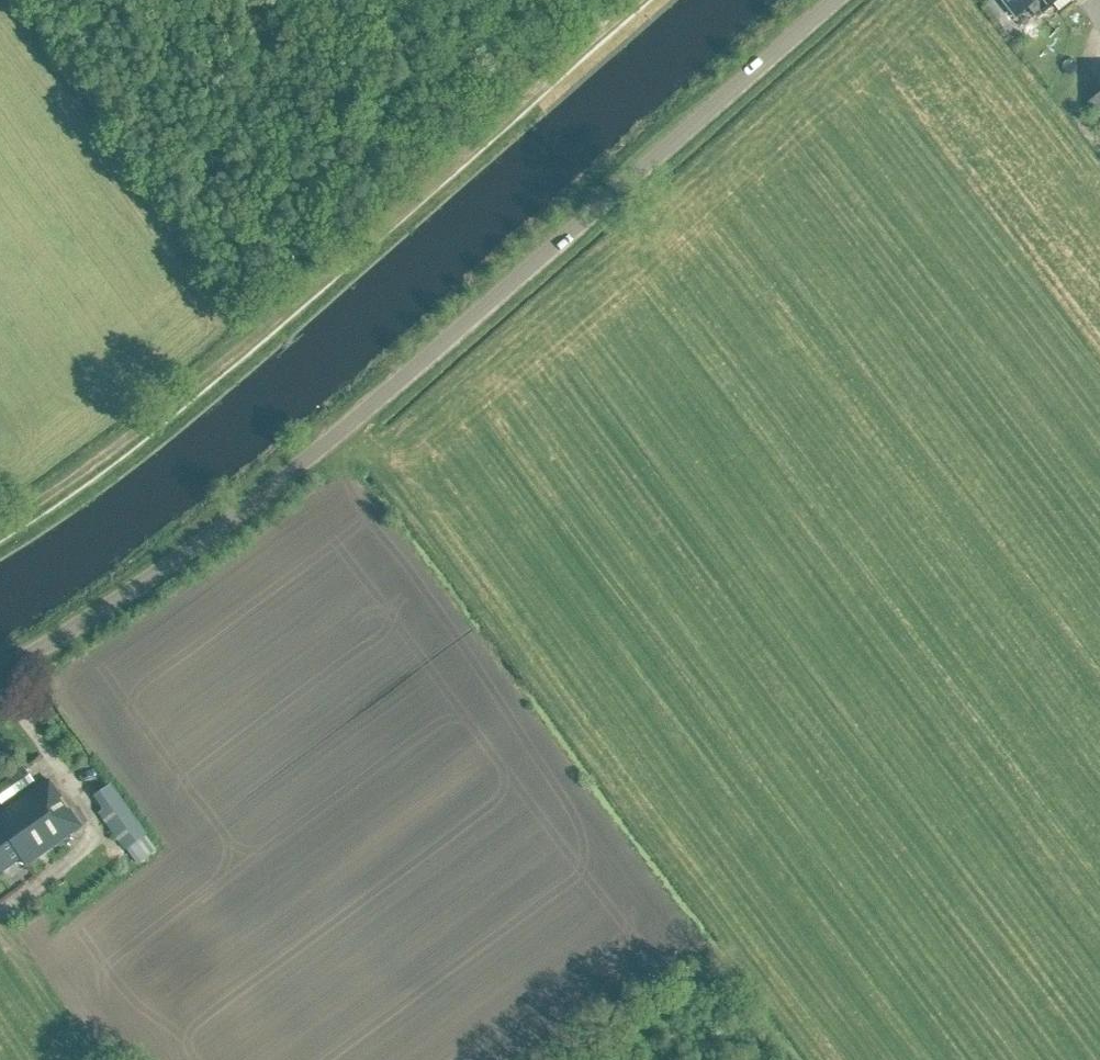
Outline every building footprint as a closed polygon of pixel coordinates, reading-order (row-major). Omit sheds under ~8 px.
[(1014,19),(1028,9),(1037,20),(1054,7),(1057,11),(1071,0),(1000,0),(1014,19)] [(1099,117),(1099,91),(1087,100),(1099,117)] [(0,785),(0,804),(1,805),(33,782),(24,768),(0,785)] [(48,780),(0,815),(0,873),(21,859),(26,866),(81,827),(48,780)] [(110,784),(93,796),(102,809),(97,813),(124,850),(146,834),(110,784)]
